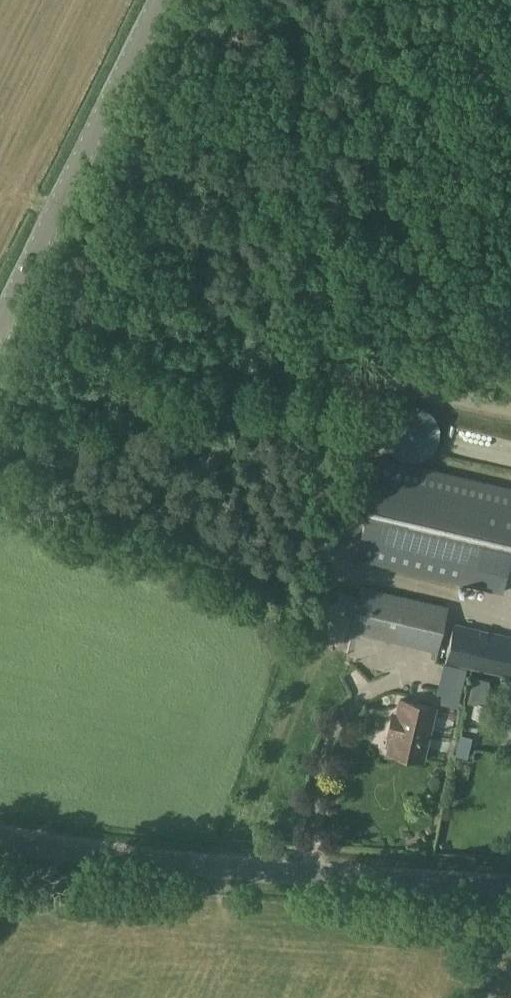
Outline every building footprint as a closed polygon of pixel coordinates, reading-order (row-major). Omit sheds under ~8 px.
[(382,435),(383,440),(385,445),(388,450),(391,454),(395,456),(400,459),(405,461),(411,461),(416,460),(421,459),(426,456),(430,453),(433,450),(436,445),(438,440),(439,435),(439,429),(438,425),(436,419),(433,415),(430,411),(425,408),(421,406),(416,404),(410,404),(405,404),(400,406),(395,408),(391,411),(388,415),(385,420),(383,424),(382,430),(382,435)] [(503,593),(510,557),(510,488),(379,457),(355,558),(503,593)] [(439,652),(445,624),(448,607),(360,587),(351,632),(439,652)] [(510,677),(510,636),(453,623),(444,662),(510,677)] [(390,722),(387,736),(396,738),(392,755),(422,762),(434,708),(399,700),(394,723),(390,722)]
